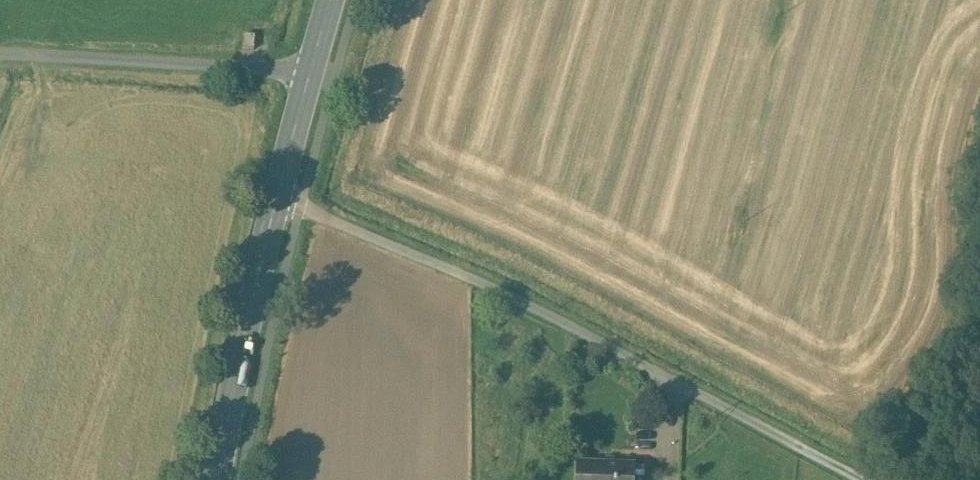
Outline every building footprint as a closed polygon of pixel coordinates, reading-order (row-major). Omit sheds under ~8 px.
[(255,36),(245,36),(244,50),(254,51),(255,36)] [(633,468),(576,465),(575,479),(633,479),(633,468)]
